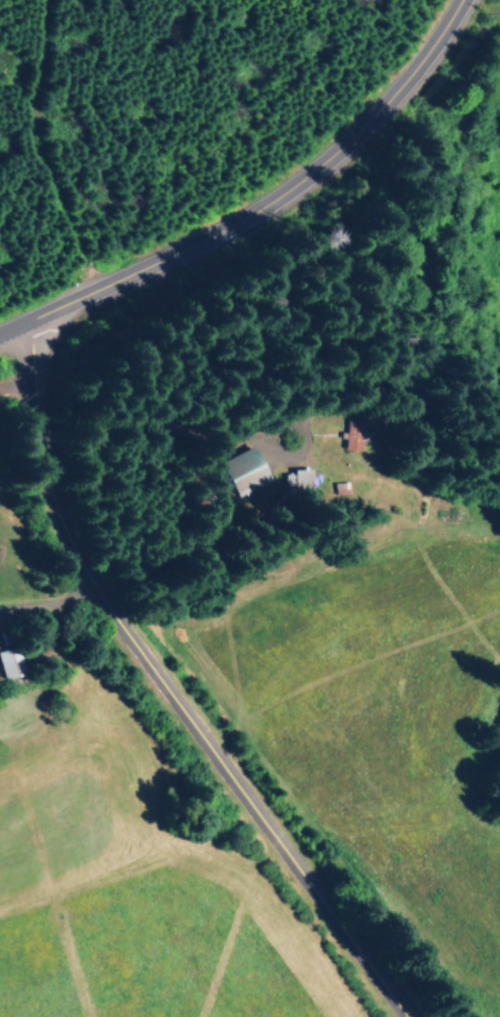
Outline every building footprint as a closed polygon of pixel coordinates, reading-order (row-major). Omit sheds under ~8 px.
[(342,449),(358,450),(360,421),(345,420),(344,435),(343,435),(342,449)] [(218,463),(235,496),(268,479),(251,446),(218,463)] [(310,470),(292,469),(292,474),(284,474),(283,498),(309,499),(310,470)] [(0,679),(22,675),(17,647),(0,650),(0,679)]
